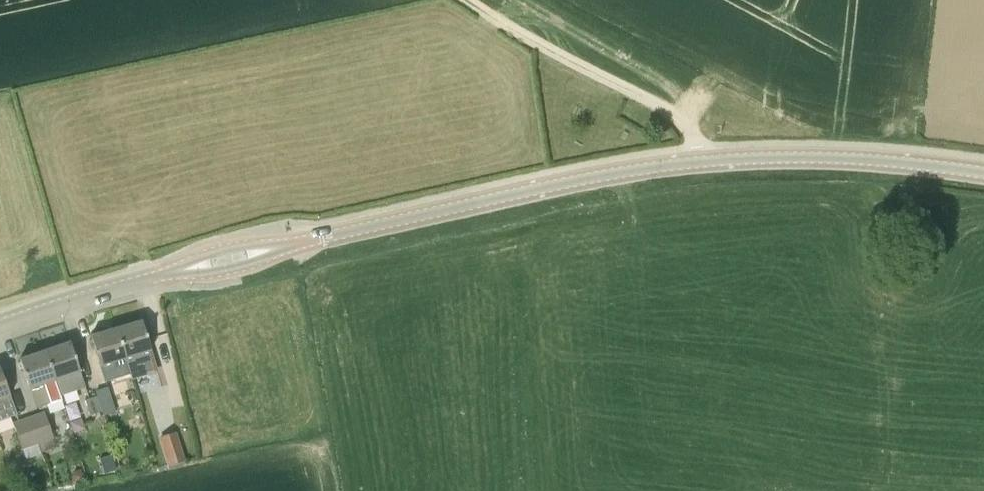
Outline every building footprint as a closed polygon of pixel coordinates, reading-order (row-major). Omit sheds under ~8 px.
[(151,351),(147,340),(142,321),(116,328),(125,360),(131,380),(148,375),(146,369),(156,367),(151,351)] [(111,364),(125,360),(116,328),(90,336),(100,367),(105,382),(115,379),(111,364)] [(80,373),(76,361),(70,342),(45,351),(61,400),(62,400),(60,396),(86,388),(80,373)] [(36,409),(61,400),(45,351),(19,360),(29,390),(36,409)] [(6,385),(0,369),(0,421),(2,421),(17,415),(6,385)] [(96,392),(102,412),(103,416),(114,412),(107,387),(95,391),(96,392)] [(87,416),(102,412),(96,392),(81,397),(87,416)] [(28,418),(37,445),(53,439),(44,412),(28,418)] [(22,450),(37,445),(28,418),(13,423),(22,450)] [(168,466),(185,461),(176,432),(159,437),(168,466)] [(113,456),(100,459),(104,475),(117,471),(113,456)] [(83,480),(81,469),(74,471),(72,477),(73,482),(83,480)]
